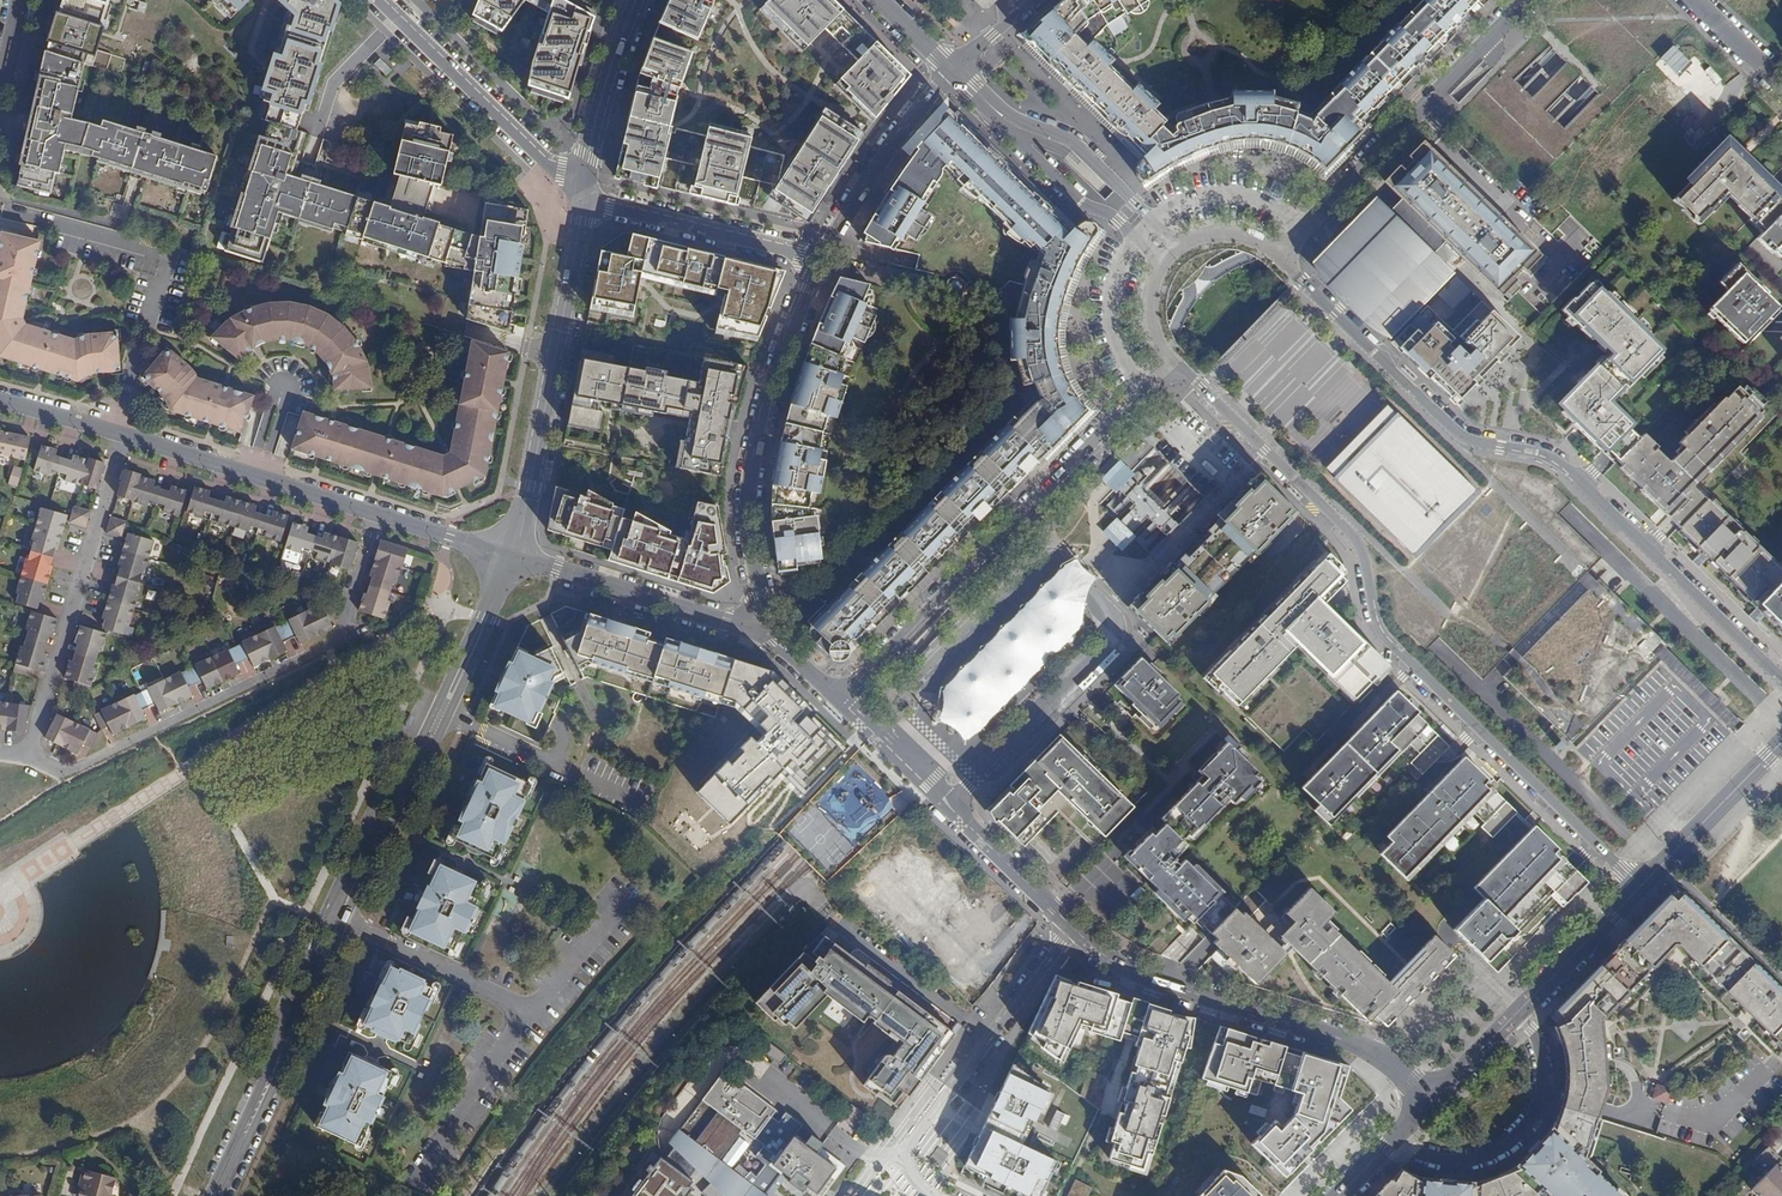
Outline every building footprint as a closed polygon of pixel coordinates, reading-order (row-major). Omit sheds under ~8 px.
[(107,5),(92,0),(62,0),(57,14),(100,27),(107,5)] [(219,2),(229,11),(232,7),(236,11),(246,0),(221,0),(219,2)] [(266,119),(270,121),(297,129),(303,109),(304,109),(334,14),(337,5),(332,0),(278,0),(292,14),(266,87),(269,88),(265,99),(271,101),(266,119)] [(472,16),(502,33),(525,1),(526,0),(479,0),(472,16)] [(543,0),(526,0),(525,1),(549,13),(552,5),(543,0)] [(528,87),(569,100),(581,59),(587,38),(595,16),(583,9),(582,11),(563,0),(553,0),(552,5),(549,13),(532,64),(528,87)] [(659,25),(698,42),(714,6),(717,0),(670,0),(659,25)] [(832,0),(772,0),(760,11),(803,54),(826,31),(844,12),(832,0)] [(1055,8),(1044,17),(1038,22),(1031,30),(1027,29),(1025,31),(1023,33),(1023,37),(1023,39),(1025,41),(1027,42),(1030,42),(1060,71),(1085,96),(1124,134),(1147,157),(1147,159),(1157,173),(1169,166),(1174,163),(1192,155),(1217,145),(1209,113),(1200,116),(1197,107),(1168,119),(1166,121),(1088,45),(1107,25),(1116,39),(1130,29),(1121,16),(1125,13),(1126,15),(1149,0),(1065,0),(1055,8)] [(1393,30),(1392,29),(1385,36),(1382,41),(1357,67),(1356,66),(1345,77),(1350,81),(1347,85),(1343,81),(1310,115),(1297,109),(1298,105),(1272,98),(1267,97),(1236,97),(1231,98),(1233,107),(1224,109),(1233,141),(1243,141),(1260,140),(1278,143),(1294,149),(1311,158),(1318,164),(1325,169),(1378,114),(1377,109),(1377,108),(1376,107),(1376,104),(1379,101),(1381,101),(1383,103),(1384,102),(1389,104),(1420,71),(1419,67),(1419,66),(1417,64),(1417,61),(1420,58),(1423,58),(1427,54),(1426,53),(1428,51),(1427,45),(1442,29),(1448,30),(1450,28),(1452,29),(1455,25),(1455,22),(1458,20),(1461,20),(1468,12),(1467,11),(1469,8),(1466,5),(1471,0),(1422,0),(1393,30)] [(1477,0),(1471,0),(1466,5),(1469,8),(1477,0)] [(877,43),(844,12),(826,31),(859,62),(877,43)] [(100,27),(57,14),(55,14),(46,42),(48,43),(45,51),(84,63),(92,65),(97,50),(94,49),(100,27)] [(693,53),(653,39),(642,69),(683,83),(693,53)] [(876,121),(911,76),(877,43),(859,62),(835,87),(876,121)] [(84,63),(45,51),(26,134),(19,164),(21,165),(17,185),(40,190),(40,187),(51,189),(55,173),(59,173),(66,144),(82,148),(93,151),(92,155),(98,158),(97,161),(131,172),(144,176),(200,194),(204,179),(208,181),(216,156),(153,136),(153,135),(143,132),(143,133),(103,120),(101,126),(89,123),(71,119),(84,63)] [(375,64),(386,75),(391,69),(380,59),(375,64)] [(677,106),(683,83),(642,69),(640,76),(653,80),(649,92),(636,88),(634,95),(677,106)] [(1350,81),(1345,77),(1342,80),(1343,81),(1347,85),(1350,81)] [(677,106),(634,95),(628,119),(671,130),(677,106)] [(1233,107),(1231,98),(1222,101),(1224,109),(1233,107)] [(1224,109),(1222,101),(1214,102),(1207,104),(1209,113),(1217,145),(1224,144),(1233,141),(1224,109)] [(1206,105),(1197,107),(1200,116),(1209,113),(1207,104),(1206,105)] [(779,183),(761,211),(809,222),(866,135),(826,110),(779,183)] [(952,113),(944,113),(941,116),(940,121),(935,128),(924,142),(899,175),(873,216),(863,234),(866,235),(864,242),(890,248),(896,237),(901,231),(908,236),(915,241),(931,216),(923,211),(916,206),(920,200),(928,188),(925,186),(929,180),(936,184),(938,181),(940,177),(941,174),(942,170),(945,166),(957,179),(955,180),(962,186),(960,188),(962,189),(971,196),(975,199),(978,197),(980,194),(986,200),(983,203),(998,217),(1000,214),(1006,219),(1003,222),(1002,224),(1008,230),(1005,233),(1006,234),(1012,239),(1020,244),(1023,241),(1030,248),(1033,245),(1039,251),(1043,256),(1038,264),(1032,262),(1029,263),(1024,276),(1025,279),(1024,285),(1033,287),(1030,296),(1062,304),(1071,279),(1075,269),(1082,254),(1086,248),(1081,247),(1077,246),(1074,243),(1073,241),(1071,238),(1071,233),(1056,219),(1016,179),(966,130),(956,121),(956,117),(953,114),(952,113)] [(671,130),(628,119),(612,181),(613,181),(619,183),(620,178),(643,183),(642,189),(657,193),(659,186),(672,133),(672,131),(671,130)] [(297,129),(270,121),(264,137),(260,135),(249,168),(253,169),(245,193),(242,192),(231,225),(233,226),(231,233),(226,249),(263,261),(278,211),(310,221),(309,223),(332,231),(335,223),(348,227),(358,196),(291,174),(299,150),(297,149),(302,131),(297,129)] [(441,186),(453,135),(440,132),(441,127),(420,122),(419,126),(406,123),(402,141),(408,142),(405,152),(399,151),(394,174),(400,176),(390,207),(358,196),(348,227),(347,231),(364,235),(363,237),(420,255),(421,252),(426,254),(425,257),(445,263),(446,260),(464,266),(464,269),(474,271),(478,272),(477,279),(473,278),(466,318),(508,332),(529,210),(485,203),(483,221),(487,221),(484,238),(466,234),(439,224),(440,223),(424,217),(425,212),(433,187),(438,189),(439,185),(441,186)] [(675,134),(672,133),(659,186),(676,190),(678,183),(690,186),(694,187),(706,136),(677,129),(675,134)] [(753,140),(708,129),(706,136),(694,187),(690,186),(688,194),(687,197),(738,210),(741,199),(739,199),(751,148),(753,140)] [(1728,195),(1764,230),(1781,211),(1781,196),(1776,190),(1734,149),(1733,144),(1727,138),(1717,148),(1718,149),(1715,152),(1713,154),(1704,163),(1705,164),(1698,170),(1694,171),(1688,177),(1691,181),(1673,200),(1682,209),(1684,207),(1692,214),(1692,219),(1698,225),(1728,195)] [(408,142),(402,141),(399,151),(405,152),(408,142)] [(1734,149),(1776,190),(1779,188),(1733,144),(1734,149)] [(785,156),(751,148),(739,199),(741,199),(755,202),(754,210),(761,211),(779,183),(785,156)] [(1407,175),(1397,181),(1404,191),(1421,217),(1427,213),(1432,210),(1442,203),(1455,190),(1426,162),(1416,169),(1407,175)] [(928,188),(931,191),(936,184),(929,180),(925,186),(928,188)] [(438,189),(433,187),(425,212),(430,214),(438,189)] [(920,200),(924,203),(931,191),(928,188),(920,200)] [(978,197),(983,203),(986,200),(980,194),(978,197)] [(1313,264),(1344,294),(1347,297),(1350,300),(1353,303),(1358,307),(1387,336),(1451,270),(1421,242),(1415,235),(1408,229),(1377,198),(1313,264)] [(916,206),(923,211),(927,205),(924,203),(920,200),(916,206)] [(1464,208),(1457,212),(1454,215),(1446,221),(1443,224),(1436,232),(1451,246),(1459,254),(1461,256),(1496,290),(1500,286),(1512,297),(1521,287),(1510,276),(1520,266),(1531,276),(1544,262),(1495,214),(1482,201),(1474,204),(1469,206),(1464,208)] [(1764,230),(1755,239),(1772,255),(1774,253),(1781,262),(1781,211),(1764,230)] [(998,217),(1003,222),(1006,219),(1000,214),(998,217)] [(217,246),(226,249),(231,233),(222,230),(217,246)] [(896,237),(900,240),(904,242),(908,236),(901,231),(896,237)] [(14,361),(15,358),(25,361),(24,364),(41,370),(46,372),(64,377),(78,381),(90,376),(94,375),(102,373),(110,372),(120,372),(117,334),(104,334),(89,338),(75,343),(28,328),(23,318),(40,242),(39,242),(2,234),(0,244),(0,357),(14,361)] [(722,296),(714,334),(756,342),(785,272),(729,258),(663,242),(630,235),(625,255),(602,250),(590,308),(631,316),(640,276),(722,296)] [(896,237),(890,248),(893,251),(900,240),(896,237)] [(1039,251),(1032,262),(1038,264),(1043,256),(1039,251)] [(1735,263),(1698,302),(1743,346),(1757,331),(1766,322),(1779,309),(1767,297),(1768,295),(1735,263)] [(789,411),(785,423),(823,432),(826,416),(828,416),(830,409),(832,405),(837,402),(841,392),(835,390),(842,375),(839,374),(846,358),(843,357),(839,356),(845,342),(846,339),(852,341),(854,339),(864,343),(876,315),(860,308),(862,303),(868,289),(870,285),(839,277),(837,282),(831,295),(826,307),(820,320),(819,323),(815,333),(811,343),(810,345),(805,358),(801,371),(797,384),(794,392),(792,397),(789,411)] [(962,289),(962,287),(962,286),(962,284),(961,282),(958,280),(956,279),(952,280),(949,282),(948,285),(948,287),(949,290),(950,292),(953,293),(956,294),(959,293),(960,292),(962,289)] [(1625,389),(1659,353),(1646,340),(1650,336),(1604,292),(1601,296),(1588,283),(1572,300),(1571,299),(1560,310),(1579,329),(1582,327),(1609,353),(1563,400),(1566,403),(1562,407),(1585,430),(1582,434),(1600,452),(1604,448),(1610,454),(1617,461),(1638,439),(1617,418),(1619,416),(1605,402),(1621,385),(1625,389)] [(1021,294),(1030,296),(1033,287),(1024,285),(1021,294)] [(872,291),(868,289),(862,303),(866,304),(872,291)] [(1060,311),(1062,304),(1030,296),(1021,294),(1019,301),(1017,310),(1026,312),(1059,319),(1060,311)] [(1426,305),(1391,341),(1458,408),(1522,342),(1481,302),(1453,331),(1426,305)] [(334,389),(371,387),(369,372),(364,357),(356,343),(347,331),(335,321),(322,313),(308,307),(292,303),(277,303),(261,305),(246,310),(233,318),(221,327),(211,338),(240,360),(246,354),(253,348),(261,344),(270,341),(279,340),(288,340),(297,342),(306,345),(314,350),(320,356),(326,364),(330,372),(333,381),(334,389)] [(1024,321),(1026,312),(1017,310),(1015,319),(1024,321)] [(845,660),(848,657),(848,656),(850,653),(850,649),(849,646),(845,642),(850,638),(852,640),(853,638),(855,640),(872,622),(871,621),(873,618),(873,613),(888,597),(893,597),(915,576),(912,573),(920,564),(928,556),(931,559),(952,537),(952,531),(967,516),(973,516),(982,507),(988,512),(1029,471),(1023,465),(1029,459),(1035,465),(1037,463),(1037,452),(1048,452),(1089,411),(1084,406),(1077,397),(1067,381),(1059,358),(1058,339),(1058,324),(1059,319),(1026,312),(1024,321),(1015,319),(1014,324),(1015,355),(1016,358),(1024,386),(1028,384),(1034,397),(1002,431),(1005,434),(1001,438),(996,433),(986,444),(987,446),(962,471),(961,469),(950,481),(951,483),(922,512),(923,513),(919,517),(917,515),(906,526),(908,527),(882,552),(879,554),(870,563),(872,564),(843,593),(833,603),(829,604),(827,606),(809,624),(811,626),(810,628),(810,632),(811,635),(813,638),(814,639),(817,641),(828,652),(829,655),(830,657),(833,660),(837,661),(841,661),(845,660)] [(186,320),(181,325),(187,329),(191,324),(186,320)] [(508,353),(471,341),(463,386),(454,432),(449,455),(443,456),(391,440),(333,422),(304,412),(302,416),(294,444),(309,449),(307,453),(316,456),(324,458),(349,467),(350,462),(365,466),(364,471),(373,474),(381,477),(407,485),(408,480),(422,485),(422,489),(442,496),(461,487),(467,484),(485,475),(488,461),(493,434),(497,411),(493,409),(495,394),(500,395),(502,386),(504,378),(503,377),(508,353)] [(845,342),(839,356),(843,357),(849,343),(845,342)] [(657,413),(665,376),(666,372),(647,368),(646,372),(610,365),(611,355),(582,349),(573,394),(568,425),(597,430),(601,411),(596,410),(598,400),(657,413)] [(154,389),(156,391),(161,396),(163,399),(170,411),(184,415),(210,423),(217,425),(226,428),(227,423),(243,428),(250,406),(253,396),(196,378),(191,372),(180,360),(167,350),(143,379),(144,380),(154,389)] [(675,467),(721,476),(731,427),(748,366),(703,357),(698,383),(665,376),(657,413),(689,419),(684,442),(680,441),(675,467)] [(1436,634),(1480,677),(1500,657),(1530,626),(1552,604),(1579,576),(1600,555),(1556,512),(1568,500),(1539,471),(1478,461),(1382,367),(1369,381),(1300,451),(1288,464),(1383,557),(1395,618),(1424,647),(1436,634)] [(1638,439),(1617,461),(1629,474),(1627,476),(1640,489),(1638,490),(1672,520),(1679,526),(1706,499),(1720,485),(1708,474),(1716,465),(1714,464),(1726,451),(1728,453),(1752,428),(1749,425),(1762,413),(1760,410),(1766,404),(1752,390),(1749,392),(1745,388),(1741,392),(1737,388),(1709,417),(1707,415),(1678,444),(1681,447),(1674,453),(1677,455),(1670,462),(1667,462),(1654,449),(1655,448),(1642,435),(1638,439)] [(242,433),(243,428),(227,423),(226,428),(242,433)] [(823,432),(785,423),(785,424),(780,442),(776,463),(773,475),(772,489),(771,504),(771,521),(773,537),(776,556),(781,575),(798,573),(796,562),(822,559),(818,529),(816,529),(815,516),(808,517),(807,509),(808,508),(811,492),(813,492),(814,486),(819,479),(823,477),(825,467),(818,466),(821,450),(819,449),(823,432)] [(1005,434),(1002,431),(1000,429),(996,433),(1001,438),(1005,434)] [(0,431),(0,454),(26,460),(31,438),(0,431)] [(309,449),(294,444),(292,448),(307,453),(309,449)] [(50,473),(58,475),(63,458),(56,455),(58,450),(41,445),(33,471),(50,476),(50,473)] [(65,480),(81,485),(88,460),(72,455),(71,461),(63,458),(58,475),(65,477),(65,480)] [(88,460),(81,485),(95,490),(100,474),(104,463),(89,458),(88,460)] [(1103,478),(1108,483),(1115,490),(1117,492),(1134,476),(1131,473),(1124,467),(1119,461),(1103,478)] [(350,462),(349,467),(364,471),(365,466),(350,462)] [(1748,469),(1742,463),(1734,470),(1741,476),(1748,469)] [(17,486),(22,470),(14,467),(9,483),(17,486)] [(132,501),(139,476),(140,474),(125,470),(120,485),(117,496),(132,501)] [(155,481),(139,476),(132,501),(132,502),(147,507),(148,503),(156,506),(160,489),(153,487),(155,481)] [(1297,511),(1261,476),(1222,515),(1131,608),(1144,621),(1146,620),(1170,643),(1175,637),(1179,641),(1214,604),(1211,601),(1255,556),(1257,558),(1295,520),(1292,516),(1297,511)] [(408,480),(407,485),(422,489),(422,485),(408,480)] [(168,492),(160,489),(156,506),(163,508),(163,511),(178,516),(187,491),(170,486),(168,492)] [(556,486),(547,530),(611,549),(607,560),(713,593),(730,582),(724,557),(717,506),(696,502),(689,524),(691,524),(686,539),(668,534),(669,531),(635,512),(632,521),(619,517),(622,507),(611,504),(587,490),(585,497),(580,495),(581,493),(556,486)] [(210,521),(216,500),(208,497),(209,491),(194,487),(187,512),(201,516),(202,518),(210,521)] [(223,502),(216,500),(210,521),(216,523),(219,522),(234,527),(241,501),(225,497),(223,502)] [(1780,570),(1763,554),(1760,556),(1753,549),(1755,546),(1706,499),(1679,526),(1681,528),(1683,525),(1689,531),(1687,534),(1726,572),(1729,569),(1743,584),(1741,586),(1781,626),(1781,567),(1780,570)] [(256,506),(241,501),(234,527),(247,531),(248,533),(256,535),(263,514),(255,512),(256,506)] [(74,506),(69,522),(85,527),(90,511),(74,506)] [(36,525),(62,533),(67,515),(41,508),(36,525)] [(271,516),(263,514),(256,535),(263,537),(266,537),(280,542),(289,516),(273,511),(271,516)] [(111,517),(106,533),(122,538),(126,522),(111,517)] [(1135,537),(1116,518),(1103,531),(1122,550),(1135,537)] [(309,553),(314,536),(307,534),(308,528),(293,523),(285,548),(302,554),(302,550),(309,553)] [(57,549),(62,533),(36,525),(31,542),(33,543),(31,551),(52,558),(55,550),(57,549)] [(122,550),(149,559),(154,541),(127,533),(127,534),(122,550)] [(322,538),(314,536),(309,553),(317,555),(317,559),(332,564),(331,566),(349,571),(354,555),(355,553),(358,543),(340,537),(338,537),(324,533),(322,538)] [(402,567),(408,549),(380,540),(375,559),(401,567),(402,567)] [(144,576),(149,559),(122,550),(117,568),(118,570),(116,577),(139,583),(142,576),(144,576)] [(50,564),(52,558),(31,551),(28,559),(26,558),(21,576),(47,583),(52,565),(50,564)] [(920,564),(923,567),(931,559),(928,556),(920,564)] [(396,584),(401,567),(375,559),(370,576),(372,577),(370,586),(390,592),(393,584),(396,584)] [(1306,572),(1203,677),(1281,753),(1302,732),(1314,744),(1375,682),(1376,683),(1387,672),(1380,666),(1327,613),(1325,615),(1317,607),(1329,595),(1324,590),(1336,577),(1333,574),(1336,571),(1323,559),(1308,574),(1306,572)] [(1066,634),(1067,635),(1068,638),(1068,641),(1082,628),(1092,580),(1082,573),(1076,560),(1060,570),(1044,592),(941,691),(938,723),(969,744),(1064,647),(1061,648),(1059,648),(1056,647),(1053,645),(1051,641),(1051,639),(1052,636),(1066,634)] [(912,573),(915,576),(923,567),(920,564),(912,573)] [(42,601),(47,583),(21,576),(16,594),(18,596),(16,603),(37,609),(40,600),(42,601)] [(1561,612),(1552,604),(1530,626),(1539,635),(1509,665),(1501,674),(1569,741),(1660,648),(1665,642),(1597,576),(1588,584),(1561,612)] [(1552,604),(1561,612),(1588,584),(1579,576),(1552,604)] [(137,590),(139,583),(116,577),(114,584),(112,584),(107,602),(134,609),(139,592),(137,590)] [(388,600),(390,592),(370,586),(367,593),(364,593),(358,611),(384,619),(390,601),(388,600)] [(129,626),(134,609),(107,602),(103,618),(102,618),(104,620),(102,628),(123,634),(126,626),(129,626)] [(305,612),(316,636),(333,629),(329,620),(336,616),(334,612),(329,602),(322,605),(320,604),(305,612)] [(26,639),(47,644),(50,636),(52,637),(57,619),(31,611),(26,629),(28,631),(26,639)] [(300,644),(301,643),(316,636),(305,612),(289,620),(290,621),(282,625),(289,639),(296,636),(300,644)] [(608,619),(590,613),(588,618),(606,624),(608,619)] [(606,624),(588,618),(585,630),(565,640),(577,665),(586,661),(592,662),(636,676),(637,673),(652,678),(651,681),(703,698),(705,692),(721,697),(732,664),(715,659),(717,653),(680,642),(679,647),(664,642),(663,645),(647,640),(648,638),(634,633),(635,628),(608,619),(606,624)] [(283,642),(289,639),(282,625),(275,628),(275,626),(258,634),(270,658),(287,650),(283,642)] [(75,652),(96,659),(99,650),(101,651),(106,633),(80,626),(75,643),(77,643),(75,652)] [(1539,635),(1530,626),(1500,657),(1509,665),(1539,635)] [(650,633),(635,628),(634,633),(648,638),(650,633)] [(253,666),(270,658),(258,634),(242,642),(243,643),(235,647),(242,662),(249,659),(253,666)] [(1068,638),(1067,635),(1066,634),(1052,636),(1051,639),(1051,641),(1053,645),(1056,647),(1059,648),(1061,648),(1064,647),(1066,645),(1068,641),(1068,638)] [(679,647),(680,642),(666,637),(664,642),(679,647)] [(44,652),(47,644),(26,639),(23,646),(21,646),(13,672),(29,676),(31,669),(41,671),(47,653),(44,652)] [(236,665),(242,662),(235,647),(229,650),(227,649),(211,657),(223,681),(239,673),(236,665)] [(531,659),(520,654),(514,666),(509,664),(497,691),(501,693),(495,706),(514,715),(532,723),(547,693),(552,682),(553,679),(562,674),(551,648),(531,659)] [(94,667),(96,659),(75,652),(73,661),(70,661),(66,678),(74,682),(72,689),(88,693),(95,668),(94,667)] [(515,652),(509,664),(514,666),(520,654),(515,652)] [(207,689),(223,681),(211,657),(195,664),(196,666),(189,670),(195,684),(202,682),(207,689)] [(1131,705),(1154,727),(1180,701),(1177,697),(1179,695),(1140,657),(1120,678),(1124,682),(1120,686),(1131,697),(1135,701),(1131,705)] [(733,659),(732,664),(721,697),(720,703),(733,707),(764,737),(758,744),(748,735),(702,784),(704,787),(698,793),(731,825),(783,769),(806,791),(849,745),(795,692),(773,670),(733,659)] [(586,661),(577,665),(580,669),(592,662),(586,661)] [(188,687),(195,684),(189,670),(182,673),(180,672),(164,680),(176,704),(192,696),(188,687)] [(564,677),(562,674),(553,679),(552,682),(554,683),(564,677)] [(1124,682),(1120,678),(1113,684),(1128,699),(1131,697),(1120,686),(1124,682)] [(159,711),(176,704),(164,680),(148,687),(148,690),(141,692),(148,708),(155,704),(159,711)] [(501,693),(497,691),(491,704),(495,706),(501,693)] [(142,710),(148,708),(141,692),(135,695),(133,694),(117,702),(129,727),(145,719),(146,719),(142,710)] [(703,698),(720,703),(721,697),(705,692),(703,698)] [(1449,746),(1394,693),(1361,726),(1361,730),(1353,738),(1351,736),(1317,771),(1318,775),(1311,782),(1308,780),(1301,787),(1318,805),(1313,810),(1329,825),(1403,749),(1402,744),(1406,740),(1409,743),(1419,753),(1410,762),(1421,774),(1449,746)] [(0,729),(7,730),(10,702),(0,701),(0,729)] [(27,704),(10,702),(7,730),(13,730),(25,731),(27,704)] [(113,734),(129,727),(117,702),(100,710),(100,712),(94,716),(101,730),(109,726),(113,734)] [(61,746),(73,722),(57,713),(45,738),(45,739),(55,744),(61,746)] [(97,733),(73,722),(61,746),(67,750),(77,755),(83,744),(89,747),(90,748),(97,733)] [(1361,726),(1351,736),(1353,738),(1361,730),(1361,726)] [(1027,801),(1047,781),(1056,790),(1100,832),(1102,829),(1106,833),(1131,809),(1127,804),(1128,803),(1120,795),(1118,796),(1115,793),(1116,791),(1108,783),(1106,785),(1103,782),(1105,780),(1096,772),(1095,773),(1091,770),(1093,768),(1084,760),(1083,762),(1080,759),(1081,757),(1073,748),(1071,750),(1068,747),(1070,745),(1061,737),(988,811),(1015,837),(1039,812),(1037,810),(1027,801)] [(1200,785),(1197,782),(1160,819),(1165,823),(1146,842),(1143,839),(1127,856),(1140,868),(1142,867),(1150,875),(1147,878),(1192,923),(1199,915),(1205,920),(1202,924),(1210,932),(1233,908),(1220,895),(1223,891),(1216,885),(1213,888),(1192,867),(1184,860),(1179,865),(1175,860),(1176,859),(1175,857),(1179,854),(1173,848),(1182,839),(1182,840),(1187,835),(1189,836),(1202,823),(1203,825),(1221,806),(1218,802),(1224,795),(1232,803),(1249,786),(1252,789),(1260,781),(1254,775),(1258,772),(1227,742),(1215,754),(1218,757),(1209,766),(1206,764),(1199,771),(1206,778),(1200,785)] [(477,773),(481,775),(486,763),(491,765),(491,763),(492,762),(492,760),(491,758),(489,756),(487,756),(485,756),(483,757),(482,761),(477,773)] [(1462,757),(1386,836),(1392,841),(1380,853),(1404,877),(1409,872),(1412,874),(1467,816),(1467,812),(1470,808),(1473,810),(1484,822),(1481,825),(1492,836),(1517,810),(1462,757)] [(491,765),(486,763),(481,775),(477,783),(461,817),(457,826),(451,838),(456,840),(491,856),(495,858),(500,846),(510,827),(515,815),(524,795),(530,783),(526,781),(491,765)] [(1317,771),(1308,780),(1311,782),(1318,775),(1317,771)] [(530,783),(524,795),(528,797),(535,784),(536,782),(536,780),(535,778),(534,777),(532,776),(530,776),(529,777),(527,778),(526,779),(526,781),(530,783)] [(1047,781),(1027,801),(1037,810),(1056,790),(1047,781)] [(467,797),(466,801),(463,800),(462,802),(462,805),(461,809),(461,812),(461,815),(461,817),(477,783),(475,785),(473,787),(470,789),(468,791),(466,794),(465,795),(465,796),(467,797)] [(457,826),(453,824),(446,837),(445,839),(445,841),(446,842),(446,843),(448,844),(449,845),(451,845),(452,844),(453,844),(454,843),(455,842),(456,840),(451,838),(457,826)] [(1575,865),(1533,825),(1473,887),(1479,892),(1484,898),(1454,929),(1484,958),(1490,951),(1497,950),(1503,944),(1500,941),(1504,936),(1512,935),(1555,889),(1567,901),(1588,879),(1575,865)] [(1182,839),(1173,848),(1179,854),(1187,845),(1182,840),(1182,839)] [(505,848),(500,846),(495,858),(491,856),(490,858),(489,859),(489,861),(490,863),(492,865),(495,866),(497,864),(499,862),(505,848)] [(433,873),(437,864),(442,867),(443,865),(443,864),(444,863),(443,862),(443,860),(442,859),(441,858),(439,857),(438,857),(437,858),(435,859),(435,860),(429,871),(433,873)] [(442,867),(437,864),(433,873),(428,885),(427,884),(423,891),(424,893),(420,901),(419,901),(416,907),(417,908),(411,920),(407,928),(412,930),(449,948),(453,950),(458,941),(463,929),(464,930),(468,921),(467,921),(470,915),(471,916),(475,907),(474,907),(480,894),(483,886),(479,884),(442,867)] [(1192,867),(1213,888),(1216,885),(1195,864),(1192,867)] [(483,886),(480,894),(484,896),(489,886),(489,885),(489,883),(489,882),(488,880),(487,879),(485,879),(483,879),(482,879),(481,880),(480,881),(480,882),(479,884),(483,886)] [(1556,1028),(1557,1030),(1561,1042),(1565,1058),(1566,1075),(1566,1082),(1565,1090),(1602,1102),(1606,1088),(1602,1019),(1650,970),(1646,967),(1650,963),(1654,966),(1674,945),(1679,945),(1722,987),(1725,983),(1730,987),(1726,991),(1781,1045),(1781,991),(1676,887),(1555,1011),(1556,1012),(1551,1018),(1558,1023),(1559,1026),(1556,1028)] [(1326,903),(1313,891),(1284,920),(1297,932),(1287,942),(1364,1018),(1371,1011),(1382,1022),(1390,1013),(1395,1017),(1407,1005),(1401,1000),(1407,994),(1412,999),(1418,993),(1413,987),(1419,981),(1424,987),(1430,981),(1425,975),(1430,970),(1436,975),(1442,968),(1439,965),(1452,952),(1434,935),(1422,948),(1425,951),(1389,987),(1332,931),(1328,935),(1323,931),(1335,919),(1322,907),(1326,903)] [(999,904),(975,935),(1006,959),(1021,939),(1022,939),(1030,928),(999,904)] [(468,921),(464,930),(467,931),(471,923),(472,924),(473,924),(474,924),(475,923),(476,922),(477,920),(477,919),(476,918),(474,917),(478,909),(475,907),(471,916),(470,915),(467,921),(468,921)] [(1259,988),(1289,957),(1246,915),(1244,918),(1234,907),(1233,908),(1210,932),(1240,962),(1237,966),(1259,988)] [(411,920),(407,918),(402,929),(402,931),(402,933),(403,934),(404,935),(407,936),(408,935),(409,935),(410,934),(411,933),(412,930),(407,928),(411,920)] [(922,1079),(955,1034),(879,978),(877,982),(869,976),(863,969),(864,967),(823,936),(810,953),(816,957),(813,960),(802,952),(754,1003),(773,1021),(776,1018),(783,1025),(786,1021),(793,1028),(825,995),(861,1022),(866,1015),(874,1020),(871,1023),(886,1034),(888,1032),(902,1042),(891,1056),(888,1054),(884,1055),(862,1085),(874,1094),(877,1091),(892,1103),(903,1088),(906,1090),(912,1082),(917,1085),(922,1079)] [(462,942),(458,941),(453,950),(449,948),(448,949),(448,951),(447,953),(448,954),(449,956),(450,956),(452,957),(454,957),(456,955),(457,954),(462,942)] [(379,977),(383,978),(388,966),(393,969),(394,967),(394,966),(394,965),(394,964),(394,963),(393,962),(392,961),(391,961),(390,960),(388,960),(387,961),(386,961),(385,962),(385,963),(379,977)] [(864,967),(863,969),(869,976),(877,982),(879,978),(866,964),(864,967)] [(429,1000),(435,988),(430,986),(421,982),(422,980),(401,970),(400,972),(393,969),(388,966),(383,978),(368,1009),(363,1021),(367,1023),(374,1026),(373,1028),(395,1039),(396,1036),(405,1040),(409,1042),(415,1030),(429,1000)] [(1430,970),(1425,975),(1430,981),(1436,975),(1430,970)] [(1110,1032),(1121,991),(1083,978),(1082,982),(1063,977),(1062,979),(1058,978),(1033,1029),(1034,1030),(1049,1037),(1046,1042),(1064,1055),(1070,1043),(1074,1045),(1075,1044),(1086,1020),(1094,1022),(1093,1026),(1110,1032)] [(435,988),(429,1000),(433,1002),(440,988),(440,986),(440,985),(440,984),(439,982),(438,982),(437,981),(435,981),(434,981),(433,982),(432,983),(431,984),(430,986),(435,988)] [(1419,981),(1413,987),(1418,993),(1424,987),(1419,981)] [(460,996),(471,1002),(474,995),(463,989),(460,996)] [(1121,991),(1110,1032),(1139,1041),(1152,1000),(1121,991)] [(1407,994),(1401,1000),(1407,1005),(1412,999),(1407,994)] [(1174,1007),(1152,1000),(1139,1041),(1147,1044),(1139,1069),(1135,1068),(1135,1069),(1127,1094),(1126,1095),(1124,1103),(1121,1102),(1117,1113),(1120,1114),(1120,1116),(1114,1134),(1114,1135),(1118,1136),(1113,1153),(1146,1164),(1151,1148),(1155,1149),(1157,1143),(1165,1119),(1161,1117),(1163,1110),(1167,1111),(1168,1110),(1173,1094),(1169,1093),(1173,1080),(1178,1063),(1180,1058),(1184,1059),(1189,1042),(1197,1019),(1173,1011),(1174,1007)] [(363,1021),(368,1009),(364,1007),(358,1021),(357,1022),(357,1024),(357,1025),(358,1026),(359,1027),(360,1028),(362,1028),(363,1028),(364,1027),(365,1027),(366,1026),(366,1025),(367,1025),(367,1023),(363,1021)] [(1272,1157),(1288,1173),(1354,1107),(1341,1095),(1350,1066),(1351,1063),(1224,1024),(1205,1074),(1222,1080),(1223,1074),(1240,1079),(1238,1085),(1261,1091),(1265,1078),(1303,1090),(1296,1113),(1280,1129),(1273,1123),(1272,1124),(1256,1141),(1272,1157)] [(419,1032),(415,1030),(409,1042),(405,1040),(404,1042),(403,1043),(403,1045),(403,1046),(404,1047),(404,1048),(405,1049),(406,1049),(408,1049),(409,1049),(410,1049),(411,1048),(412,1047),(412,1046),(419,1032)] [(786,1056),(765,1040),(759,1049),(779,1064),(786,1056)] [(390,1069),(351,1051),(340,1073),(327,1102),(316,1124),(356,1143),(360,1145),(367,1130),(387,1086),(394,1071),(390,1069)] [(1019,1060),(1018,1059),(970,1160),(971,1160),(988,1168),(1014,1181),(1043,1195),(1052,1175),(1062,1156),(1036,1143),(1031,1141),(1023,1137),(1031,1121),(1034,1114),(1038,1116),(1039,1114),(1053,1085),(1033,1070),(1019,1060)] [(387,1086),(391,1088),(398,1073),(398,1072),(398,1069),(397,1068),(396,1068),(395,1067),(393,1067),(392,1067),(391,1068),(390,1068),(390,1069),(394,1071),(387,1086)] [(803,1144),(793,1136),(781,1152),(758,1134),(776,1110),(723,1070),(701,1100),(716,1112),(694,1142),(678,1130),(671,1140),(675,1145),(663,1160),(659,1157),(652,1167),(649,1164),(645,1170),(648,1172),(641,1181),(638,1179),(634,1184),(630,1189),(634,1191),(630,1195),(687,1195),(692,1189),(689,1187),(692,1182),(688,1179),(695,1169),(710,1182),(700,1193),(704,1195),(772,1195),(786,1176),(790,1178),(790,1179),(796,1172),(808,1181),(805,1186),(806,1186),(816,1194),(822,1186),(825,1186),(828,1183),(829,1177),(836,1168),(816,1153),(803,1144)] [(326,1100),(327,1102),(340,1073),(339,1073),(338,1074),(336,1075),(335,1077),(333,1078),(332,1079),(331,1081),(330,1083),(329,1084),(331,1085),(330,1088),(328,1087),(327,1087),(327,1089),(326,1092),(326,1093),(326,1095),(326,1097),(326,1099),(326,1100)] [(1670,1089),(1656,1084),(1652,1098),(1666,1103),(1670,1089)] [(1565,1090),(1561,1106),(1562,1107),(1597,1118),(1602,1102),(1565,1090)] [(866,1116),(850,1104),(840,1117),(856,1130),(866,1116)] [(1562,1107),(1561,1106),(1559,1112),(1556,1119),(1553,1126),(1550,1130),(1553,1133),(1555,1131),(1562,1107)] [(1394,1182),(1390,1180),(1377,1192),(1380,1195),(1545,1195),(1548,1192),(1556,1192),(1560,1195),(1621,1195),(1596,1173),(1593,1177),(1581,1165),(1580,1158),(1586,1152),(1591,1134),(1596,1136),(1601,1119),(1597,1118),(1562,1107),(1555,1131),(1553,1133),(1550,1130),(1544,1139),(1535,1150),(1529,1156),(1519,1164),(1522,1167),(1520,1169),(1473,1187),(1470,1187),(1470,1182),(1459,1184),(1452,1183),(1437,1182),(1425,1179),(1424,1183),(1422,1182),(1401,1170),(1394,1182)] [(371,1132),(367,1130),(360,1145),(356,1143),(356,1144),(355,1145),(356,1146),(356,1147),(357,1148),(358,1149),(359,1149),(360,1149),(361,1149),(362,1148),(363,1147),(364,1147),(364,1146),(371,1132)] [(816,1153),(823,1144),(810,1135),(803,1144),(816,1153)] [(1755,1160),(1768,1172),(1751,1190),(1757,1195),(1781,1195),(1781,1169),(1777,1165),(1781,1160),(1781,1159),(1768,1146),(1755,1160)] [(1266,1195),(1243,1172),(1226,1166),(1224,1168),(1220,1164),(1197,1187),(1203,1195),(1265,1195),(1266,1195)] [(1475,1182),(1470,1182),(1470,1187),(1473,1187),(1520,1169),(1522,1167),(1519,1164),(1517,1165),(1504,1173),(1497,1176),(1482,1180),(1475,1182)] [(1401,1168),(1390,1180),(1394,1182),(1401,1170),(1422,1182),(1424,1183),(1425,1179),(1422,1178),(1415,1175),(1408,1172),(1401,1168)] [(80,1180),(86,1181),(82,1195),(111,1195),(116,1178),(83,1169),(80,1180)] [(801,1192),(806,1186),(805,1186),(808,1181),(796,1172),(790,1179),(790,1178),(787,1181),(801,1192)] [(80,1180),(76,1195),(82,1195),(86,1181),(80,1180)]
